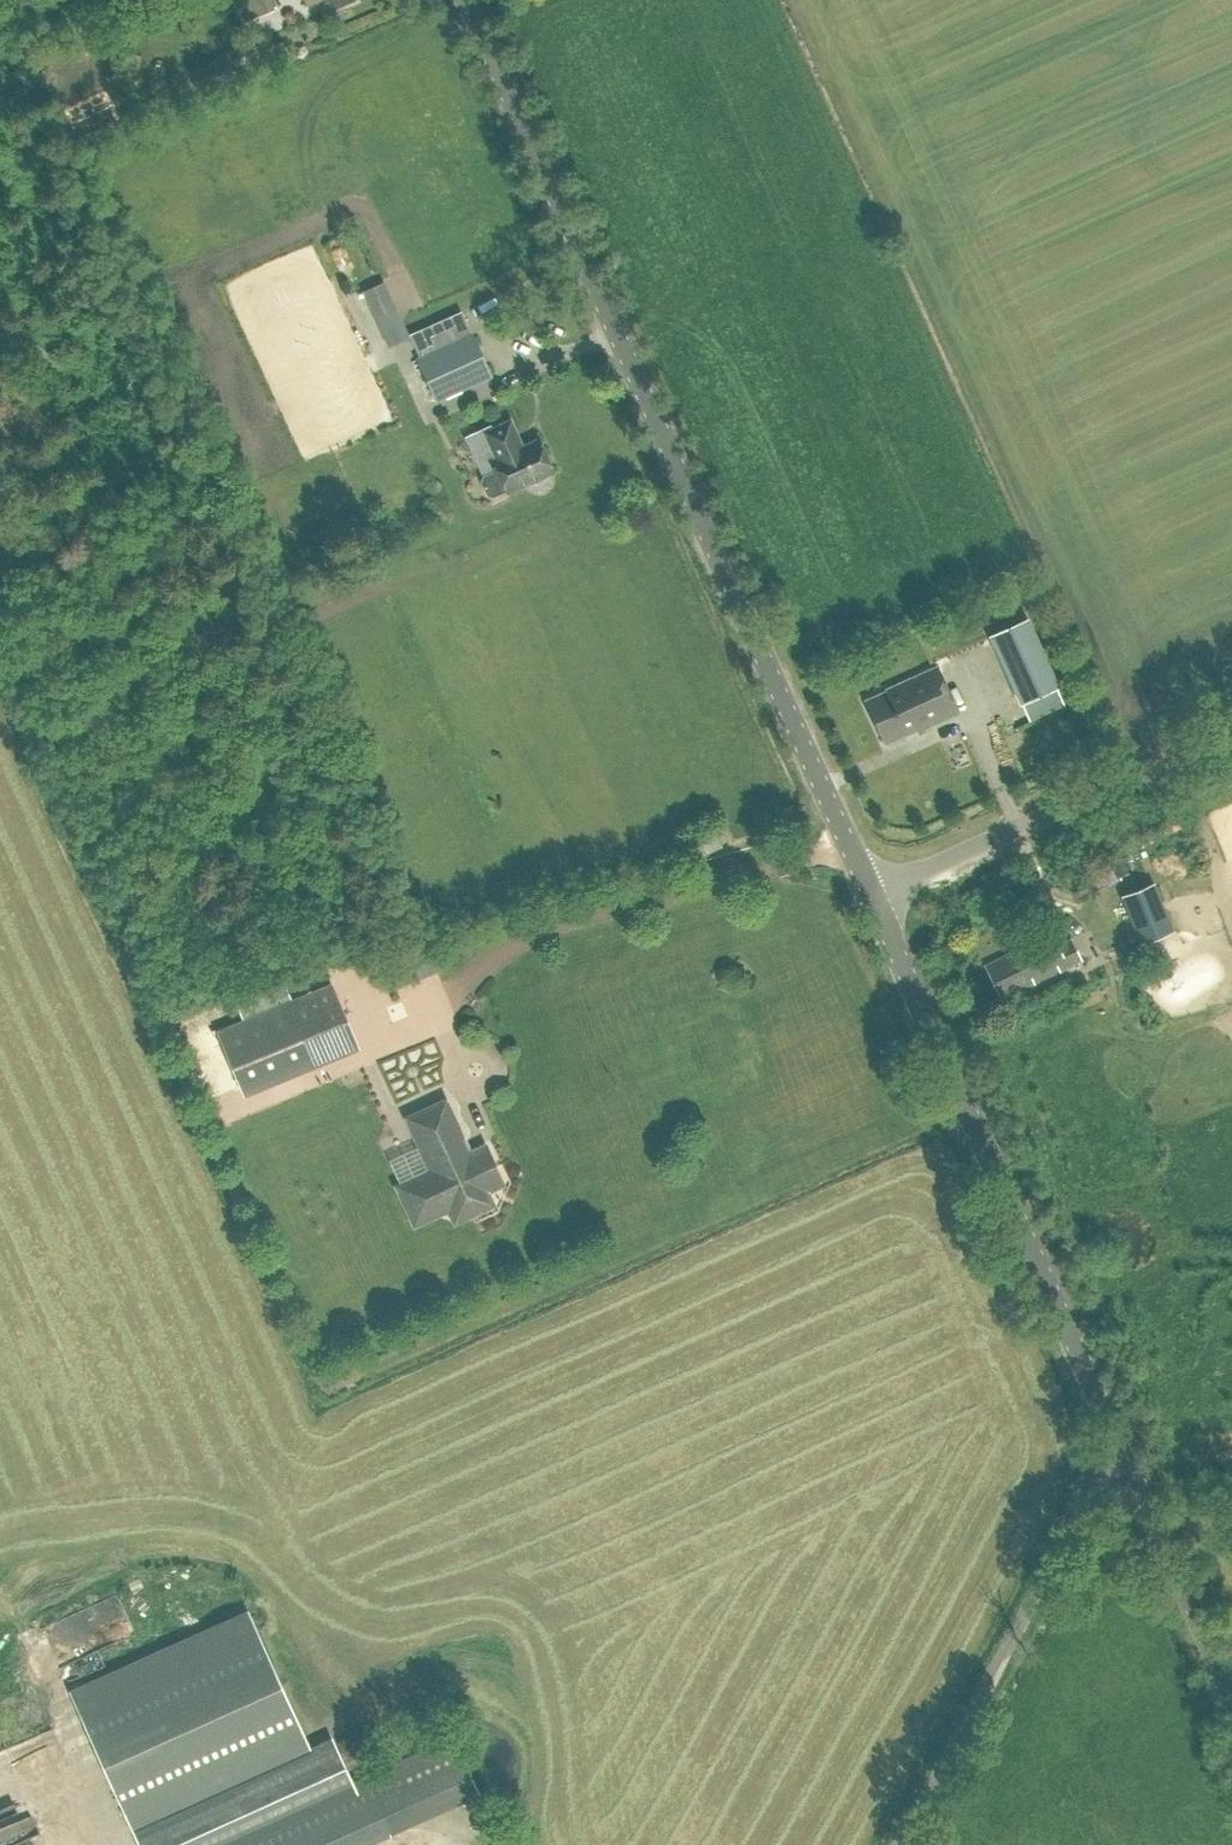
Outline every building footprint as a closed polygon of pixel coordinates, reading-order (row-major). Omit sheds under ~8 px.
[(278,7),(275,0),(235,0),(246,26),(261,20),(259,15),(278,7)] [(333,12),(355,3),(354,0),(328,0),(333,12)] [(368,315),(389,307),(379,280),(358,287),(368,315)] [(470,334),(417,359),(436,400),(489,376),(470,334)] [(547,474),(552,472),(536,439),(521,446),(508,420),(482,433),(495,459),(491,461),(495,471),(482,477),(479,481),(486,494),(491,496),(505,490),(506,493),(528,483),(529,485),(534,485),(540,483),(545,480),(548,477),(547,474)] [(989,636),(1020,703),(1057,687),(1026,619),(989,636)] [(864,700),(883,743),(914,729),(915,730),(956,712),(935,666),(885,689),(886,690),(864,700)] [(713,831),(695,840),(701,854),(720,845),(713,831)] [(1126,935),(1136,931),(1141,943),(1172,930),(1153,883),(1122,896),(1128,912),(1091,927),(1101,951),(1128,939),(1126,935)] [(1081,959),(1071,939),(1058,945),(1051,932),(984,966),(1000,999),(1081,959)] [(242,1018),(291,998),(282,976),(247,990),(243,981),(229,986),(242,1018)] [(239,1086),(352,1039),(329,984),(216,1031),(239,1086)] [(436,1085),(393,1103),(398,1114),(441,1097),(436,1085)] [(491,1173),(493,1168),(485,1151),(480,1148),(468,1154),(443,1101),(407,1118),(431,1171),(397,1187),(413,1224),(448,1208),(452,1217),(458,1219),(471,1213),(473,1207),(469,1198),(485,1191),(479,1179),(491,1173)] [(386,1160),(392,1183),(406,1179),(401,1156),(386,1160)] [(69,1688),(139,1844),(210,1844),(354,1780),(333,1734),(311,1744),(248,1606),(69,1688)] [(354,1780),(210,1844),(364,1844),(479,1793),(453,1736),(354,1780)]
